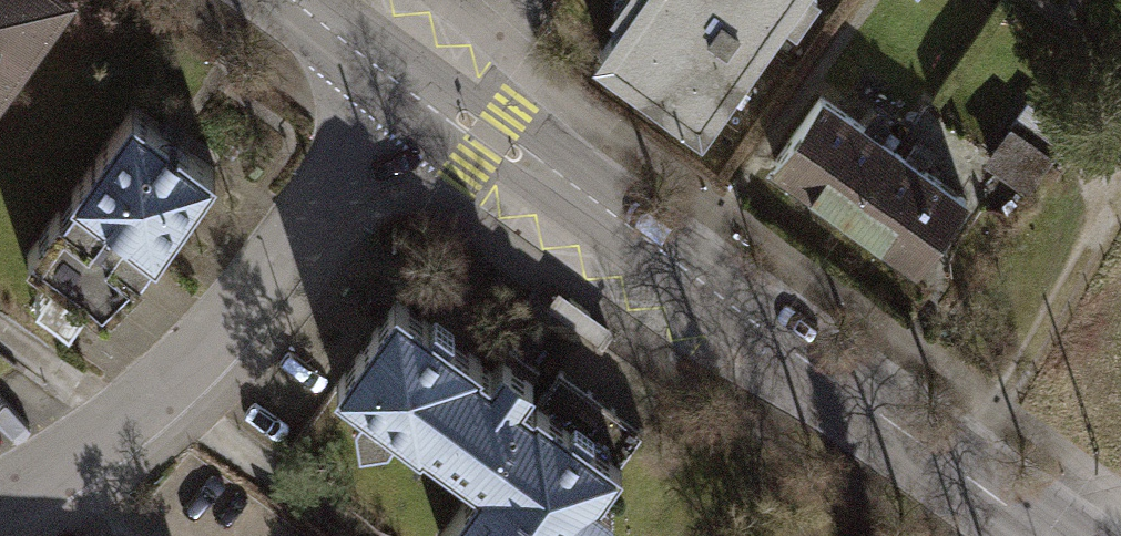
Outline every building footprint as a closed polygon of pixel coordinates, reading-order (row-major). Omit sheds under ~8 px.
[(79,0),(0,0),(0,111),(79,0)] [(604,69),(712,146),(808,12),(818,19),(832,0),(629,0),(615,20),(631,31),(604,69)] [(830,205),(861,226),(911,153),(831,99),(777,178),(826,211),(830,205)] [(232,173),(149,110),(34,259),(117,322),(232,173)] [(996,173),(1044,204),(1083,144),(1034,113),(996,173)] [(891,259),(935,289),(991,208),(911,153),(861,226),(897,251),(891,259)] [(558,289),(546,305),(603,345),(615,329),(558,289)] [(350,387),(376,405),(368,416),(369,442),(400,438),(407,427),(489,484),(452,535),(609,535),(629,508),(615,499),(640,463),(544,395),(555,380),(514,351),(503,367),(459,336),(465,329),(443,314),(438,321),(410,302),(350,387)]
